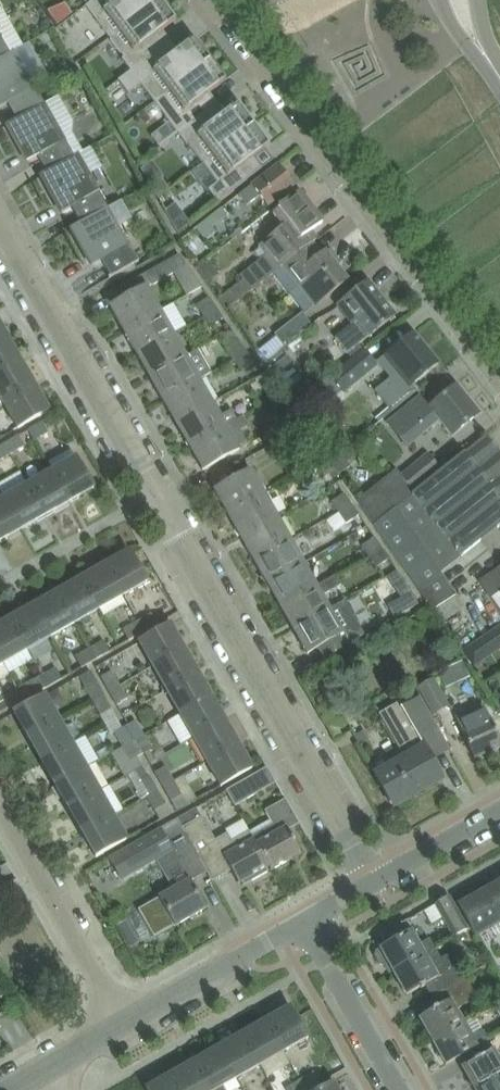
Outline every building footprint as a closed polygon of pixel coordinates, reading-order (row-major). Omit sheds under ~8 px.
[(109,38),(159,0),(94,0),(85,6),(109,38)] [(131,72),(163,47),(163,46),(156,51),(149,41),(176,20),(160,0),(159,0),(109,38),(123,57),(121,58),(130,71),(131,72)] [(11,53),(10,52),(0,34),(0,60),(11,53)] [(141,85),(154,103),(211,61),(195,40),(171,57),(163,47),(131,72),(130,71),(118,80),(128,94),(141,85)] [(44,104),(25,71),(38,63),(26,45),(15,52),(14,50),(10,52),(11,53),(0,60),(0,108),(11,102),(20,118),(44,104)] [(211,61),(154,103),(178,134),(204,114),(210,110),(202,98),(226,80),(211,61)] [(56,98),(44,104),(20,118),(16,120),(7,125),(28,162),(37,157),(41,155),(50,171),(74,157),(56,124),(67,118),(56,98)] [(212,125),(204,114),(178,134),(187,146),(189,144),(203,163),(254,125),(239,104),(212,125)] [(270,145),(254,125),(203,163),(218,183),(208,190),(218,202),(253,176),(245,164),(270,145)] [(75,206),(84,222),(109,208),(89,174),(99,169),(88,149),(81,153),(74,157),(50,171),(47,173),(41,176),(62,213),(71,208),(75,206)] [(193,171),(206,186),(214,178),(201,164),(193,171)] [(278,166),(239,195),(247,206),(252,202),(259,196),(268,207),(277,200),(294,186),(278,166)] [(148,182),(147,184),(155,197),(167,188),(159,178),(158,175),(148,182)] [(260,260),(240,276),(243,280),(251,290),(273,273),(311,243),(311,244),(317,239),(311,231),(322,222),(300,193),(274,213),(284,226),(271,237),(259,247),(259,248),(253,252),(260,260)] [(121,202),(109,208),(84,222),(80,224),(71,229),(92,266),(101,261),(105,259),(114,275),(110,277),(108,278),(109,279),(128,268),(139,262),(118,225),(130,219),(121,202)] [(227,215),(221,208),(195,229),(205,241),(216,232),(212,228),(227,215)] [(181,213),(170,222),(176,233),(179,231),(189,224),(181,213)] [(315,305),(329,294),(346,281),(325,255),(329,252),(328,251),(321,257),(311,244),(311,243),(273,273),(303,312),(314,304),(315,305)] [(173,273),(186,266),(179,254),(155,268),(145,274),(151,286),(173,273)] [(124,300),(110,307),(123,331),(159,310),(147,289),(151,286),(145,274),(118,289),(124,300)] [(348,354),(378,329),(395,315),(369,282),(337,306),(353,325),(336,339),(348,354)] [(205,315),(216,308),(209,297),(196,306),(203,316),(205,315)] [(123,331),(136,354),(173,333),(186,326),(172,303),(159,310),(123,331)] [(205,315),(203,316),(211,327),(223,319),(216,308),(205,315)] [(276,336),(283,346),(311,325),(302,313),(274,334),(276,336)] [(8,339),(0,324),(0,344),(8,339)] [(173,333),(136,354),(150,377),(186,356),(173,333)] [(389,379),(373,392),(390,412),(400,404),(401,405),(411,396),(418,390),(413,384),(438,364),(413,334),(399,346),(388,354),(377,364),(389,379)] [(276,336),(254,352),(262,363),(276,352),(283,346),(276,336)] [(22,363),(8,339),(0,344),(0,375),(22,363)] [(246,351),(239,341),(226,350),(233,360),(234,360),(246,351)] [(280,349),(262,363),(292,407),(314,389),(286,355),(285,356),(280,349)] [(150,377),(163,400),(199,380),(199,379),(210,373),(197,350),(186,356),(150,377)] [(333,375),(345,388),(375,364),(363,350),(333,375)] [(234,360),(233,360),(241,371),(253,362),(246,351),(234,360)] [(2,401),(4,405),(36,387),(22,363),(0,375),(0,398),(2,401)] [(199,380),(163,400),(176,423),(212,402),(199,380)] [(282,392),(273,380),(262,387),(271,400),(282,392)] [(426,433),(427,434),(442,422),(452,436),(479,414),(456,386),(429,407),(420,397),(414,402),(398,415),(410,430),(418,423),(426,433)] [(18,429),(30,421),(49,411),(36,387),(4,405),(18,429)] [(189,447),(225,426),(237,420),(231,409),(219,416),(212,402),(176,423),(189,447)] [(274,429),(280,440),(304,427),(297,415),(274,429)] [(225,426),(189,447),(203,470),(239,450),(227,429),(238,423),(237,420),(225,426)] [(34,441),(48,433),(42,422),(28,430),(34,441)] [(310,438),(304,427),(280,440),(287,452),(310,438)] [(18,436),(4,444),(10,454),(24,446),(18,436)] [(441,471),(374,527),(432,611),(456,596),(455,595),(453,596),(438,573),(460,555),(461,557),(499,526),(499,454),(486,436),(441,471)] [(10,454),(4,444),(0,446),(0,460),(10,454)] [(357,501),(374,527),(441,471),(428,455),(402,477),(395,470),(357,501)] [(340,477),(351,469),(342,456),(332,465),(337,473),(340,477)] [(52,471),(70,502),(94,489),(76,457),(52,471)] [(337,473),(332,465),(328,459),(316,467),(325,480),(331,476),(337,473)] [(215,491),(228,514),(264,494),(251,470),(215,491)] [(46,516),(70,502),(52,471),(28,485),(46,516)] [(28,485),(4,498),(22,530),(46,516),(28,485)] [(277,517),(264,494),(228,514),(241,538),(277,517)] [(332,503),(339,513),(351,505),(344,495),(332,503)] [(22,530),(4,498),(0,500),(0,542),(22,530)] [(359,516),(351,505),(339,513),(346,524),(359,516)] [(241,538),(254,561),(291,540),(277,517),(241,538)] [(362,547),(369,558),(381,549),(374,539),(362,547)] [(304,564),(291,540),(254,561),(268,585),(304,564)] [(381,549),(369,558),(376,569),(389,560),(381,549)] [(129,551),(105,565),(123,596),(147,583),(129,551)] [(268,585),(281,607),(317,587),(304,564),(268,585)] [(99,610),(123,596),(105,565),(81,578),(99,610)] [(499,592),(499,594),(499,567),(479,581),(491,598),(499,592)] [(281,607),(294,630),(346,601),(345,600),(329,608),(323,597),(342,586),(336,576),(317,587),(281,607)] [(75,623),(99,610),(81,578),(57,592),(75,623)] [(51,637),(75,623),(57,592),(33,606),(51,637)] [(394,618),(418,605),(411,594),(388,607),(394,618)] [(364,634),(346,601),(294,630),(307,654),(320,647),(325,656),(364,634)] [(33,606),(9,619),(27,651),(51,637),(33,606)] [(151,614),(137,622),(143,632),(157,624),(151,614)] [(27,651),(9,619),(0,625),(0,659),(3,664),(27,651)] [(123,630),(129,640),(143,632),(137,622),(123,630)] [(138,643),(152,667),(184,648),(170,624),(138,643)] [(482,638),(474,643),(486,660),(494,655),(482,638)] [(104,641),(90,649),(95,660),(109,652),(104,641)] [(198,672),(184,648),(152,667),(165,691),(198,672)] [(81,668),(95,660),(90,649),(76,657),(81,668)] [(62,679),(56,668),(37,679),(43,689),(62,679)] [(108,692),(118,686),(110,672),(100,678),(108,692)] [(165,691),(179,715),(211,696),(198,672),(165,691)] [(28,684),(34,695),(43,689),(37,679),(28,684)] [(418,688),(433,715),(449,706),(434,679),(418,688)] [(84,687),(92,701),(102,695),(94,681),(84,687)] [(126,700),(118,686),(108,692),(116,706),(126,700)] [(24,700),(18,690),(4,698),(10,708),(24,700)] [(110,709),(102,695),(92,701),(100,715),(110,709)] [(14,713),(27,737),(58,720),(44,696),(14,713)] [(225,720),(211,696),(179,715),(193,739),(225,720)] [(442,779),(432,761),(425,749),(442,739),(443,739),(444,739),(440,731),(420,697),(401,707),(381,719),(404,760),(395,764),(376,775),(393,806),(442,779)] [(499,747),(499,740),(484,705),(456,718),(474,759),(499,747)] [(58,720),(27,737),(41,761),(72,744),(58,720)] [(193,739),(206,763),(239,744),(225,720),(193,739)] [(134,721),(124,727),(132,741),(142,735),(134,721)] [(122,747),(132,741),(124,727),(114,733),(122,747)] [(142,735),(132,741),(140,755),(150,750),(142,735)] [(137,757),(140,755),(132,741),(122,747),(130,761),(137,757)] [(41,761),(55,785),(85,768),(72,744),(41,761)] [(239,744),(206,763),(220,787),(252,768),(239,744)] [(163,788),(173,782),(164,767),(154,773),(163,788)] [(55,785),(68,809),(99,792),(85,768),(55,785)] [(148,777),(138,782),(146,796),(156,791),(148,777)] [(258,793),(249,778),(226,791),(235,806),(258,793)] [(180,796),(173,782),(163,788),(170,801),(171,801),(180,796)] [(164,805),(156,791),(146,796),(154,811),(164,805)] [(82,833),(113,816),(99,792),(68,809),(82,833)] [(256,844),(271,870),(301,854),(288,830),(299,824),(286,799),(265,811),(272,824),(277,832),(257,844),(252,835),(249,831),(256,844)] [(126,840),(113,816),(82,833),(96,857),(126,840)] [(201,816),(182,827),(189,840),(212,881),(231,871),(238,884),(240,883),(250,877),(252,881),(267,872),(265,869),(269,867),(271,871),(271,870),(256,844),(249,831),(232,841),(227,833),(215,840),(201,816)] [(122,879),(156,860),(189,840),(182,827),(164,837),(160,830),(110,858),(122,879)] [(159,899),(140,910),(155,936),(174,925),(174,926),(206,908),(191,881),(207,872),(212,882),(212,881),(189,840),(156,860),(173,890),(158,898),(159,899)] [(483,893),(499,922),(499,923),(499,883),(483,893)] [(483,893),(459,906),(475,935),(499,922),(483,893)] [(449,897),(438,903),(456,936),(467,930),(449,897)] [(419,944),(411,931),(406,921),(381,936),(386,945),(380,949),(376,952),(375,956),(380,965),(384,966),(388,964),(393,972),(435,948),(429,938),(419,944)] [(424,985),(432,980),(439,992),(465,978),(453,956),(450,950),(439,956),(435,948),(393,972),(406,995),(420,987),(421,989),(425,986),(424,985)] [(477,998),(465,978),(439,992),(445,1003),(437,1008),(436,1007),(432,1009),(433,1010),(419,1018),(432,1041),(464,1023),(457,1009),(477,998)] [(290,1007),(266,1020),(284,1052),(291,1064),(315,1051),(290,1007)] [(266,1020),(242,1034),(260,1065),(284,1052),(266,1020)] [(446,1065),(458,1058),(489,1040),(483,1031),(472,1037),(464,1023),(432,1041),(446,1065)] [(242,1034),(218,1048),(236,1079),(260,1065),(242,1034)] [(489,1040),(458,1058),(463,1067),(462,1067),(475,1089),(477,1089),(499,1077),(499,1060),(489,1040)] [(194,1061),(211,1089),(226,1089),(224,1086),(236,1079),(218,1048),(194,1061)] [(179,1089),(211,1089),(194,1061),(170,1075),(179,1089)] [(300,1081),(305,1089),(307,1089),(320,1083),(314,1073),(300,1081)] [(170,1075),(146,1089),(147,1089),(179,1089),(170,1075)] [(477,1089),(499,1089),(499,1077),(477,1089)] [(300,1081),(286,1088),(286,1089),(305,1089),(300,1081)]
